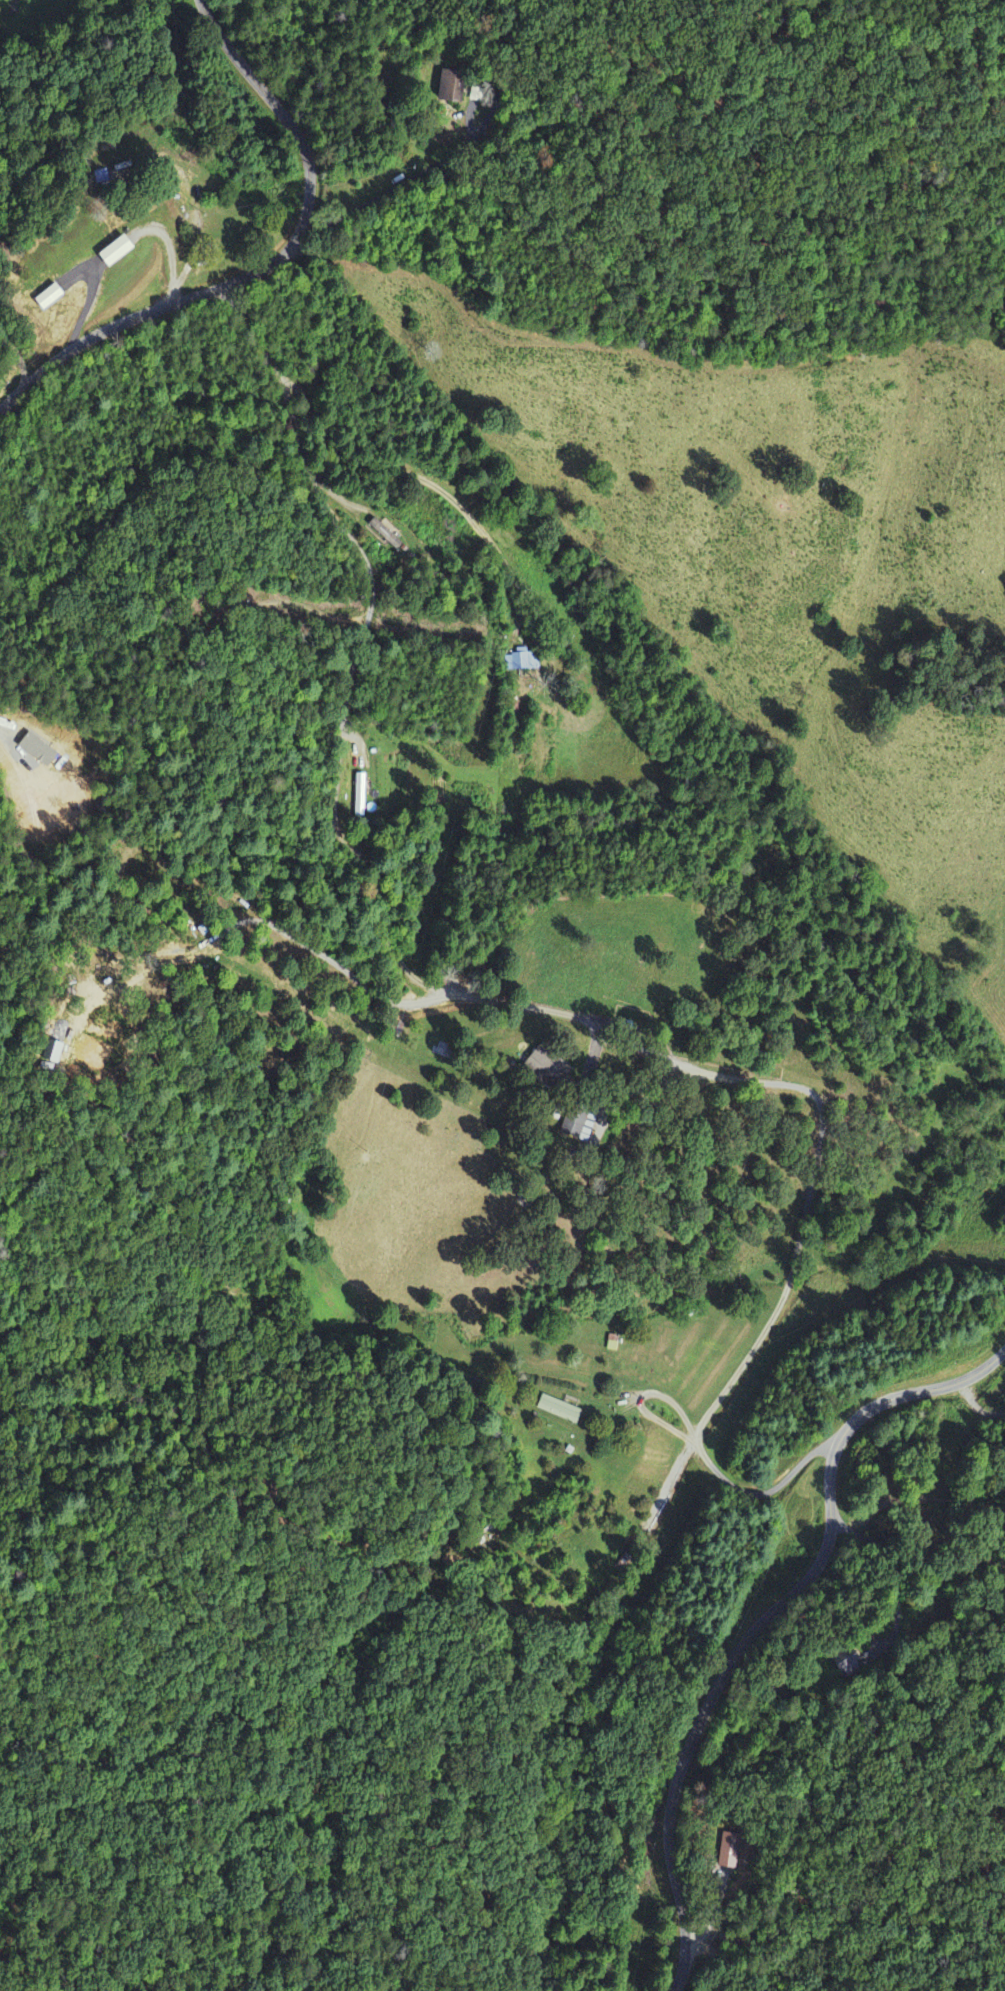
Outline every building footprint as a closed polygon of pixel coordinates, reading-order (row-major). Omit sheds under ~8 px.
[(458,105),(465,76),(442,70),(434,99),(458,105)] [(96,186),(111,182),(107,169),(92,173),(96,186)] [(95,254),(103,268),(131,251),(122,237),(95,254)] [(32,301),(41,312),(62,296),(52,284),(32,301)] [(402,545),(374,517),(367,524),(396,551),(402,545)] [(506,671),(539,670),(538,653),(527,653),(527,648),(516,649),(516,655),(505,656),(506,671)] [(354,817),(365,817),(365,774),(355,774),(354,817)] [(562,1072),(538,1046),(519,1063),(543,1089),(562,1072)] [(583,1143),(595,1115),(568,1104),(557,1132),(583,1143)] [(582,1411),(541,1394),(535,1409),(576,1426),(582,1411)] [(741,1841),(723,1838),(718,1867),(736,1871),(741,1841)]
